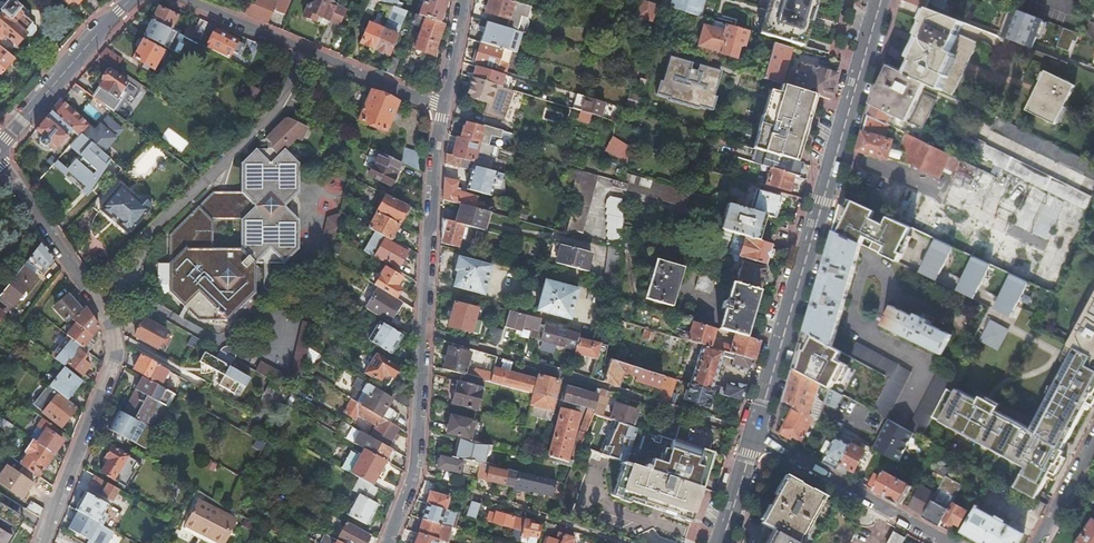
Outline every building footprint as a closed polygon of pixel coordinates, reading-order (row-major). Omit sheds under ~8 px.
[(4,37),(14,46),(15,46),(25,34),(28,37),(32,37),(37,31),(36,27),(32,24),(33,24),(19,13),(23,7),(14,0),(7,0),(0,9),(0,11),(1,12),(0,13),(0,41),(4,37)] [(80,0),(56,0),(59,3),(65,8),(71,1),(76,5),(80,0)] [(246,13),(258,19),(258,18),(267,22),(269,18),(270,19),(271,17),(274,11),(284,16),(290,1),(287,0),(279,0),(278,5),(270,1),(268,0),(258,0),(255,6),(250,4),(246,13)] [(330,0),(317,0),(316,3),(307,6),(303,16),(316,21),(318,16),(330,21),(340,25),(346,10),(337,4),(330,0)] [(365,11),(373,15),(378,1),(374,0),(369,0),(365,11)] [(378,1),(393,6),(400,9),(402,4),(397,2),(398,0),(374,0),(378,1)] [(446,0),(423,0),(418,16),(439,23),(446,3),(447,1),(446,0)] [(512,31),(516,32),(521,18),(527,19),(531,7),(514,3),(504,0),(502,0),(489,0),(487,7),(486,10),(485,13),(490,15),(487,23),(506,29),(512,31)] [(663,8),(674,11),(683,13),(700,18),(702,11),(698,9),(701,0),(666,0),(663,8)] [(816,0),(769,0),(758,34),(760,35),(760,36),(801,47),(803,41),(810,18),(816,0)] [(901,0),(927,10),(927,9),(931,0),(901,0)] [(655,5),(639,1),(635,17),(651,22),(655,5)] [(348,11),(361,19),(365,11),(352,4),(348,11)] [(407,12),(400,9),(393,6),(385,24),(399,30),(407,12)] [(158,9),(152,21),(152,22),(170,31),(177,17),(158,9)] [(959,34),(964,24),(929,10),(926,18),(923,23),(925,25),(919,38),(922,40),(917,52),(913,61),(915,62),(909,75),(927,84),(953,97),(978,44),(959,34)] [(1007,14),(998,36),(1032,50),(1037,37),(1042,39),(1048,22),(1019,11),(1007,14)] [(439,23),(418,16),(415,15),(404,46),(433,56),(437,45),(436,44),(440,33),(439,33),(442,24),(439,23)] [(516,32),(522,34),(524,25),(527,26),(529,22),(527,19),(521,18),(516,32)] [(208,24),(200,20),(196,28),(191,38),(200,41),(208,24)] [(170,31),(152,22),(144,38),(162,47),(179,55),(183,45),(182,41),(183,37),(179,35),(170,31)] [(742,47),(747,31),(725,25),(721,24),(713,22),(713,23),(716,23),(714,30),(711,30),(704,27),(698,46),(721,52),(720,55),(735,59),(739,46),(742,47)] [(360,44),(374,49),(383,29),(369,23),(360,44)] [(486,23),(480,43),(504,50),(511,52),(516,54),(522,34),(516,32),(512,31),(506,29),(487,23),(486,23)] [(1089,23),(1084,36),(1093,40),(1093,25),(1089,23)] [(214,31),(216,27),(208,24),(200,41),(199,45),(206,48),(207,49),(228,59),(231,53),(237,55),(242,45),(227,38),(227,37),(214,31)] [(399,30),(385,24),(383,29),(397,36),(399,30)] [(196,28),(189,25),(183,37),(190,40),(191,38),(196,28)] [(383,29),(374,49),(388,55),(397,36),(383,29)] [(1081,35),(1065,29),(1058,47),(1069,51),(1074,40),(1078,41),(1081,35)] [(153,71),(164,51),(143,40),(143,41),(141,40),(138,41),(135,46),(137,49),(138,49),(132,60),(153,71)] [(504,50),(480,43),(474,63),(505,72),(506,67),(511,52),(504,50)] [(773,44),(763,79),(780,85),(790,49),(773,44)] [(14,60),(0,49),(0,77),(1,78),(10,68),(8,66),(14,60)] [(106,49),(99,57),(116,69),(122,60),(106,49)] [(713,96),(720,71),(695,64),(694,69),(690,68),(692,63),(670,57),(663,82),(660,81),(656,94),(669,98),(669,100),(698,108),(699,106),(712,110),(716,97),(713,96)] [(389,61),(385,73),(393,77),(398,64),(389,61)] [(817,97),(829,101),(833,87),(837,74),(801,64),(793,89),(796,90),(796,89),(816,96),(817,96),(817,97)] [(474,74),(472,79),(502,88),(508,90),(511,78),(495,73),(476,67),(474,74)] [(927,84),(909,75),(909,76),(890,67),(887,74),(881,84),(871,106),(890,116),(908,124),(908,123),(922,130),(936,102),(922,95),(927,84)] [(139,92),(142,86),(119,70),(116,75),(127,83),(139,92)] [(121,91),(127,83),(116,75),(110,71),(108,73),(105,79),(103,81),(104,82),(100,87),(93,98),(97,101),(105,107),(113,113),(122,101),(126,96),(125,94),(121,91)] [(1075,86),(1046,72),(1027,110),(1056,125),(1075,86)] [(502,88),(472,79),(466,96),(486,104),(484,112),(503,118),(512,92),(502,89),(502,88)] [(815,100),(816,96),(796,89),(796,90),(793,89),(781,85),(778,93),(775,92),(768,117),(762,116),(757,132),(758,132),(763,134),(758,151),(797,163),(799,154),(796,153),(803,129),(806,130),(810,117),(807,116),(810,104),(813,104),(815,100)] [(770,91),(762,116),(768,117),(775,92),(770,91)] [(397,103),(371,92),(359,121),(385,132),(397,103)] [(590,115),(600,118),(605,103),(577,94),(572,109),(581,112),(590,115)] [(105,107),(97,101),(93,108),(100,113),(105,107)] [(61,102),(51,113),(72,132),(77,136),(78,137),(81,134),(91,143),(103,154),(115,140),(115,139),(121,131),(108,119),(101,127),(100,126),(94,132),(90,129),(89,129),(87,127),(88,126),(61,102)] [(890,116),(871,106),(869,111),(868,116),(886,125),(889,126),(903,133),(908,124),(890,116)] [(557,122),(560,114),(546,109),(543,118),(557,122)] [(590,115),(581,112),(579,120),(587,123),(590,115)] [(72,132),(51,113),(38,128),(35,131),(41,137),(39,139),(39,144),(44,148),(47,147),(48,146),(53,151),(55,149),(55,150),(72,132)] [(886,125),(868,116),(862,135),(857,152),(887,160),(888,159),(904,163),(904,162),(908,153),(900,151),(895,150),(897,146),(892,145),(893,142),(885,140),(889,126),(886,125)] [(247,318),(258,309),(258,297),(254,294),(255,266),(284,266),(285,255),(288,252),(298,252),(299,224),(293,217),(285,209),(293,202),(300,196),(301,167),(290,167),(287,164),(288,154),(300,142),(305,144),(311,129),(287,118),(266,137),(271,143),(268,150),(256,149),(242,163),(243,194),(229,208),(201,207),(171,235),(171,262),(159,262),(158,272),(160,280),(164,293),(169,291),(196,320),(225,321),(232,315),(236,318),(247,318)] [(998,118),(992,131),(1093,180),(1093,165),(998,118)] [(484,144),(488,146),(490,136),(500,139),(500,138),(502,131),(483,126),(482,128),(466,123),(465,129),(463,128),(461,138),(479,143),(484,144)] [(806,132),(806,130),(803,129),(796,153),(799,154),(806,132)] [(758,132),(753,149),(758,151),(763,134),(758,132)] [(78,137),(77,136),(68,147),(79,156),(68,170),(56,160),(53,164),(86,193),(111,161),(103,154),(91,143),(81,134),(78,137)] [(962,161),(907,135),(900,151),(908,153),(904,162),(939,179),(940,177),(952,183),(962,161)] [(490,136),(488,146),(498,148),(500,149),(502,139),(500,138),(500,139),(490,136)] [(1003,171),(1087,211),(1092,198),(986,146),(986,145),(966,136),(959,149),(1003,171)] [(498,148),(488,146),(484,144),(479,143),(461,138),(457,137),(452,156),(460,159),(472,162),(473,167),(490,172),(492,162),(494,163),(498,148)] [(626,161),(628,147),(613,138),(606,150),(626,161)] [(289,156),(288,154),(287,164),(290,167),(301,167),(300,166),(306,161),(295,149),(289,156)] [(401,163),(418,171),(419,154),(404,149),(401,163)] [(401,163),(373,150),(368,162),(373,165),(368,176),(390,186),(401,163)] [(754,164),(770,169),(793,176),(799,178),(800,173),(802,165),(797,163),(758,151),(754,164)] [(446,160),(445,164),(457,168),(460,159),(452,156),(446,155),(446,160)] [(460,159),(457,168),(470,171),(470,169),(472,170),(473,167),(472,162),(460,159)] [(165,166),(164,164),(161,163),(158,164),(157,167),(158,170),(161,171),(164,169),(165,166)] [(490,172),(473,167),(472,170),(466,190),(490,197),(496,174),(490,172)] [(54,172),(50,168),(37,183),(36,183),(41,188),(54,172)] [(580,181),(583,172),(575,169),(573,179),(576,180),(580,181)] [(793,176),(770,169),(766,185),(788,191),(793,176)] [(576,195),(566,232),(580,236),(597,175),(583,172),(580,181),(576,195)] [(624,183),(614,180),(612,188),(626,192),(627,189),(630,191),(637,188),(638,192),(645,191),(646,195),(653,193),(654,197),(661,196),(662,199),(669,198),(670,202),(678,201),(678,204),(685,203),(687,207),(691,193),(625,173),(624,183)] [(995,178),(980,206),(1033,233),(1046,209),(1037,204),(1039,200),(995,178)] [(468,199),(469,196),(462,194),(457,193),(458,190),(456,189),(458,182),(444,179),(444,190),(443,201),(457,205),(459,196),(468,199)] [(576,195),(580,181),(576,180),(572,193),(576,195)] [(118,223),(116,225),(126,234),(128,232),(129,233),(149,211),(148,210),(151,206),(150,202),(145,197),(140,197),(137,200),(120,185),(100,208),(101,209),(99,211),(110,220),(111,218),(118,223)] [(900,204),(909,206),(914,189),(905,186),(900,204)] [(757,190),(750,211),(766,215),(775,218),(782,198),(757,190)] [(216,193),(201,207),(229,208),(243,194),(216,193)] [(409,207),(385,196),(376,213),(399,224),(409,207)] [(469,208),(473,197),(469,196),(468,199),(459,196),(457,205),(460,206),(464,207),(469,208)] [(608,245),(623,249),(621,237),(622,223),(622,214),(621,205),(607,201),(608,245)] [(285,209),(293,217),(301,210),(293,202),(285,209)] [(842,206),(834,233),(862,246),(865,238),(873,243),(870,250),(899,264),(911,238),(907,237),(911,229),(893,221),(889,219),(884,227),(872,221),(875,213),(854,203),(852,207),(850,210),(846,208),(842,206)] [(750,211),(728,204),(720,229),(734,234),(746,237),(757,241),(759,235),(761,229),(766,215),(750,211)] [(483,231),(489,213),(469,208),(464,207),(460,206),(455,224),(464,226),(474,229),(477,230),(483,231)] [(399,224),(376,213),(367,228),(369,230),(374,232),(380,236),(390,241),(399,224)] [(334,235),(339,214),(327,218),(323,233),(332,244),(334,235)] [(1060,219),(1045,249),(1068,261),(1083,230),(1060,219)] [(455,224),(442,220),(441,233),(441,243),(458,248),(459,244),(464,226),(455,224)] [(621,237),(623,249),(626,250),(632,226),(630,225),(622,223),(621,237)] [(464,226),(459,244),(471,247),(476,231),(474,230),(474,229),(464,226)] [(471,247),(459,244),(458,248),(457,250),(471,254),(477,230),(474,229),(474,230),(476,231),(471,247)] [(376,256),(382,259),(397,269),(407,252),(389,242),(390,241),(380,236),(374,232),(362,251),(374,258),(376,256)] [(862,246),(834,233),(830,245),(825,264),(815,297),(804,334),(832,348),(862,246)] [(746,237),(734,234),(727,254),(733,256),(739,258),(746,237)] [(772,245),(757,241),(746,237),(739,258),(740,258),(766,266),(772,245)] [(952,248),(935,240),(919,274),(936,282),(952,248)] [(398,244),(390,241),(389,242),(407,252),(409,250),(398,244)] [(48,252),(42,243),(27,263),(32,267),(34,269),(42,275),(44,271),(53,260),(48,252)] [(591,253),(554,243),(548,262),(556,264),(586,272),(591,253)] [(620,249),(616,248),(607,247),(604,276),(617,278),(620,249)] [(285,255),(284,266),(285,265),(291,271),(303,260),(297,254),(298,252),(288,252),(285,255)] [(454,271),(457,272),(456,275),(453,288),(484,296),(491,267),(458,258),(454,271)] [(990,266),(973,258),(956,292),(974,300),(990,266)] [(684,267),(657,259),(645,299),(672,307),(684,267)] [(1043,272),(1054,284),(1062,276),(1059,272),(1064,267),(1057,259),(1043,272)] [(736,283),(759,291),(766,269),(743,262),(741,269),(739,270),(737,275),(739,277),(736,283)] [(23,268),(29,272),(32,267),(27,263),(23,268)] [(0,297),(0,309),(6,313),(11,306),(13,307),(18,300),(20,301),(23,301),(26,297),(25,294),(24,293),(36,277),(29,272),(23,268),(0,297)] [(385,268),(374,285),(378,288),(395,298),(400,289),(396,286),(401,278),(385,268)] [(716,277),(700,272),(695,287),(712,292),(716,277)] [(1027,283),(1010,275),(994,310),(1011,318),(1027,283)] [(578,290),(545,281),(536,312),(570,321),(578,290)] [(736,283),(733,282),(727,302),(723,301),(721,308),(725,309),(718,330),(735,335),(746,338),(747,331),(753,314),(759,291),(736,283)] [(378,288),(366,309),(387,323),(401,302),(395,298),(378,288)] [(984,297),(994,303),(998,297),(988,291),(984,297)] [(1029,303),(1034,294),(1027,291),(1022,300),(1029,303)] [(66,321),(78,309),(67,297),(54,308),(66,321)] [(1068,346),(1093,359),(1093,300),(1068,346)] [(448,327),(471,333),(473,326),(474,320),(477,309),(454,303),(448,327)] [(881,321),(884,322),(881,326),(942,355),(951,335),(931,325),(932,322),(915,314),(914,317),(891,306),(885,320),(882,318),(881,321)] [(94,320),(85,308),(80,312),(72,320),(76,324),(66,335),(67,336),(87,353),(88,353),(92,347),(92,345),(87,342),(99,328),(94,320)] [(72,320),(80,312),(78,309),(66,321),(68,323),(72,320)] [(539,325),(540,320),(509,311),(505,324),(517,327),(515,333),(520,335),(522,327),(533,329),(530,337),(535,339),(539,325)] [(368,342),(380,322),(375,319),(363,339),(368,342)] [(136,336),(134,336),(126,338),(155,354),(167,333),(145,320),(136,336)] [(290,375),(301,377),(302,372),(305,360),(308,348),(313,324),(302,322),(290,375)] [(401,336),(380,322),(368,342),(389,355),(401,336)] [(716,329),(693,322),(687,341),(702,345),(724,352),(753,361),(758,347),(759,342),(746,338),(735,335),(732,346),(712,340),(716,329)] [(982,340),(997,348),(1006,331),(991,323),(982,340)] [(574,351),(578,335),(542,325),(538,338),(540,339),(540,341),(574,351)] [(503,332),(490,328),(486,343),(496,347),(501,341),(503,332)] [(608,337),(607,337),(584,332),(580,330),(578,335),(574,351),(573,354),(595,359),(590,379),(602,382),(610,360),(605,358),(607,345),(608,337)] [(831,390),(835,382),(839,384),(839,383),(847,368),(848,367),(837,361),(841,353),(832,348),(804,334),(803,340),(799,353),(794,371),(831,390)] [(87,353),(67,336),(58,346),(62,349),(57,357),(54,360),(63,367),(66,364),(82,376),(89,366),(83,361),(86,357),(85,356),(87,353)] [(197,341),(192,339),(188,345),(193,348),(197,341)] [(873,411),(887,419),(911,373),(856,343),(848,357),(890,379),(873,411)] [(611,346),(607,345),(605,358),(610,360),(612,361),(615,354),(610,352),(611,346)] [(724,352),(702,345),(689,385),(711,392),(722,357),(724,352)] [(58,346),(50,357),(54,360),(57,357),(62,349),(58,346)] [(550,348),(545,346),(540,363),(551,366),(554,353),(549,352),(550,348)] [(1068,346),(1064,354),(1070,357),(1030,430),(996,411),(998,408),(980,397),(978,402),(956,390),(954,393),(947,389),(932,418),(1024,469),(1013,488),(1035,500),(1039,490),(1049,474),(1055,477),(1065,459),(1061,456),(1062,454),(1063,452),(1061,451),(1086,404),(1093,407),(1093,405),(1093,368),(1091,366),(1093,362),(1093,359),(1068,346)] [(233,360),(234,361),(234,360),(235,357),(235,355),(234,353),(234,352),(232,350),(230,348),(227,348),(224,349),(221,350),(219,353),(233,360)] [(318,354),(308,348),(305,360),(313,364),(318,354)] [(449,348),(443,370),(459,374),(464,376),(470,354),(449,348)] [(494,369),(496,358),(478,352),(475,370),(492,374),(494,369)] [(750,372),(753,361),(724,352),(722,357),(734,360),(732,367),(750,372)] [(233,360),(219,353),(215,360),(204,354),(198,363),(200,364),(204,366),(204,374),(201,375),(205,375),(208,375),(209,375),(209,374),(210,374),(211,374),(211,373),(212,373),(213,373),(214,373),(214,372),(215,372),(224,377),(219,387),(233,395),(239,385),(245,388),(250,379),(245,377),(229,368),(233,360)] [(398,368),(377,355),(364,373),(387,387),(398,368)] [(15,360),(9,356),(3,363),(2,365),(8,369),(15,360)] [(150,380),(149,382),(159,387),(164,380),(162,379),(166,371),(159,367),(150,362),(140,357),(133,370),(150,380)] [(501,371),(494,369),(492,374),(490,383),(530,393),(534,379),(509,373),(512,362),(504,360),(501,371)] [(612,361),(610,360),(602,382),(617,387),(622,373),(637,378),(636,381),(658,389),(662,377),(612,361)] [(260,363),(255,373),(269,381),(277,385),(280,387),(285,377),(260,363)] [(64,368),(49,387),(67,401),(82,382),(64,368)] [(492,374),(475,370),(470,368),(468,377),(484,381),(490,383),(492,374)] [(851,370),(847,368),(839,383),(843,385),(851,370)] [(831,390),(794,371),(793,374),(791,379),(788,390),(786,399),(784,403),(794,408),(814,419),(819,421),(822,413),(824,405),(834,408),(842,395),(831,390)] [(947,389),(951,380),(938,373),(908,430),(914,434),(921,438),(932,418),(947,389)] [(482,388),(528,400),(530,393),(490,383),(484,381),(468,377),(464,376),(459,374),(457,381),(482,388)] [(528,415),(536,417),(548,420),(551,410),(550,410),(558,382),(538,376),(531,401),(528,415)] [(139,422),(154,431),(155,431),(164,406),(167,408),(174,395),(171,393),(159,387),(149,382),(142,377),(122,413),(139,422)] [(668,404),(675,381),(662,377),(658,389),(655,399),(668,404)] [(398,414),(386,408),(391,399),(391,398),(360,379),(358,378),(357,378),(352,387),(354,389),(357,390),(350,400),(351,401),(362,408),(388,423),(390,420),(393,422),(398,414)] [(269,381),(263,393),(271,397),(271,396),(277,385),(269,381)] [(476,410),(482,388),(457,381),(451,404),(476,410)] [(742,402),(746,386),(739,384),(738,386),(727,383),(726,384),(724,383),(723,389),(715,386),(712,393),(717,394),(742,402)] [(277,385),(271,396),(275,398),(281,387),(280,387),(277,385)] [(685,400),(706,406),(711,392),(689,385),(687,393),(685,400)] [(61,428),(76,408),(67,401),(49,387),(48,386),(33,406),(61,428)] [(596,401),(600,390),(597,388),(595,395),(566,387),(562,402),(588,409),(579,431),(585,434),(590,419),(592,414),(593,410),(594,409),(596,401)] [(391,399),(409,409),(409,401),(409,396),(396,389),(391,398),(391,399)] [(610,393),(600,390),(596,401),(605,405),(610,393)] [(712,393),(711,392),(706,406),(713,409),(717,394),(712,393)] [(389,445),(398,428),(388,423),(362,408),(351,401),(343,413),(354,420),(357,414),(373,423),(375,427),(371,435),(389,445)] [(615,421),(631,426),(636,412),(615,405),(610,419),(612,420),(615,421)] [(736,410),(728,407),(725,415),(733,417),(736,410)] [(814,419),(794,408),(782,431),(783,435),(791,440),(794,435),(803,439),(814,419)] [(571,466),(573,461),(565,459),(578,414),(560,409),(547,460),(571,466)] [(601,416),(603,417),(605,412),(594,409),(593,410),(592,414),(601,416)] [(122,413),(118,411),(108,430),(128,441),(129,441),(144,449),(154,431),(139,422),(122,413)] [(674,414),(667,411),(659,435),(666,438),(674,414)] [(528,415),(525,427),(533,429),(536,417),(528,415)] [(473,422),(450,416),(448,424),(446,425),(445,430),(446,432),(446,434),(469,439),(473,422)] [(0,418),(0,425),(11,433),(14,428),(0,418)] [(57,430),(43,420),(30,438),(35,442),(52,455),(62,441),(53,435),(57,430)] [(626,463),(636,428),(631,426),(615,421),(612,432),(608,446),(605,456),(625,463),(626,463)] [(908,430),(890,421),(874,450),(899,463),(914,434),(908,430)] [(480,424),(473,422),(469,439),(469,441),(475,442),(480,424)] [(710,440),(711,436),(679,426),(674,440),(709,452),(712,441),(710,440)] [(359,432),(352,428),(345,439),(353,443),(359,432)] [(362,448),(364,449),(385,461),(389,463),(395,452),(369,437),(359,432),(353,443),(362,448)] [(854,440),(843,434),(840,439),(837,438),(833,446),(827,456),(823,464),(830,467),(837,471),(854,440)] [(484,465),(489,446),(475,442),(469,441),(456,438),(452,457),(480,464),(484,465)] [(674,440),(672,440),(667,455),(665,463),(658,461),(652,459),(649,467),(644,465),(643,469),(702,489),(704,481),(712,453),(709,452),(674,440)] [(870,449),(870,448),(854,440),(837,471),(842,474),(845,476),(849,469),(854,472),(864,452),(866,453),(867,453),(868,452),(869,452),(869,451),(870,451),(870,450),(870,449)] [(52,455),(35,442),(28,454),(20,465),(36,476),(42,468),(43,468),(52,455)] [(821,453),(827,456),(833,446),(827,442),(821,453)] [(132,471),(137,463),(112,447),(104,459),(107,461),(100,473),(124,488),(134,472),(132,471)] [(602,455),(579,447),(573,461),(571,466),(563,483),(557,511),(571,516),(591,457),(600,460),(602,455)] [(350,474),(359,478),(371,485),(385,461),(364,449),(361,454),(350,474)] [(341,468),(350,474),(361,454),(359,453),(357,456),(350,451),(341,468)] [(660,453),(658,461),(665,463),(667,455),(660,453)] [(476,477),(480,464),(452,457),(440,454),(440,458),(437,459),(436,465),(437,467),(437,468),(476,478),(476,477)] [(196,464),(214,471),(217,461),(199,455),(196,464)] [(142,466),(137,463),(132,471),(134,472),(137,474),(142,466)] [(691,522),(702,489),(643,469),(626,463),(625,463),(614,496),(629,501),(630,498),(676,514),(675,516),(691,522)] [(489,465),(484,465),(480,464),(476,477),(507,484),(506,486),(513,488),(513,486),(515,477),(510,475),(511,471),(506,469),(489,465)] [(83,470),(78,482),(112,501),(116,493),(120,495),(121,492),(83,470)] [(901,506),(911,487),(884,472),(880,479),(873,491),(887,498),(901,506)] [(552,495),(555,482),(516,473),(515,477),(513,486),(515,490),(526,492),(528,490),(552,495)] [(873,475),(866,487),(873,491),(880,479),(873,475)] [(793,542),(852,542),(860,528),(859,527),(859,526),(841,517),(843,514),(846,510),(783,476),(780,482),(782,483),(774,499),(760,525),(793,542)] [(930,522),(939,527),(949,510),(958,494),(962,486),(945,476),(940,485),(935,495),(932,500),(923,515),(922,518),(926,520),(930,522)] [(358,494),(350,508),(370,518),(377,505),(370,501),(377,489),(371,485),(359,478),(352,491),(358,494)] [(909,507),(923,515),(932,500),(935,495),(920,487),(909,507)] [(430,493),(448,499),(449,495),(431,490),(430,493)] [(12,491),(8,498),(25,509),(29,502),(12,491)] [(99,524),(101,525),(102,522),(99,520),(107,505),(85,493),(75,511),(77,512),(99,524)] [(426,495),(424,503),(426,504),(445,509),(448,499),(430,493),(429,496),(426,495)] [(234,500),(229,510),(235,513),(241,503),(234,500)] [(476,519),(480,505),(472,501),(467,516),(476,519)] [(40,518),(43,510),(29,502),(25,509),(40,518)] [(187,523),(185,526),(204,535),(218,542),(224,542),(235,522),(197,502),(187,523)] [(454,529),(458,513),(445,509),(426,504),(422,519),(440,525),(451,528),(454,529)] [(967,511),(953,504),(944,521),(949,524),(952,526),(954,523),(959,525),(967,511)] [(0,505),(0,542),(4,542),(5,542),(6,542),(15,529),(7,524),(6,526),(3,523),(10,512),(0,505)] [(960,532),(980,542),(1019,542),(1023,534),(1003,523),(1006,519),(998,514),(995,519),(978,509),(979,506),(978,506),(976,508),(975,508),(960,532)] [(370,518),(350,508),(346,516),(365,526),(370,518)] [(10,512),(3,523),(6,526),(7,524),(15,529),(6,542),(5,542),(4,542),(9,542),(23,519),(10,512)] [(95,530),(99,524),(77,512),(68,529),(89,541),(93,534),(95,536),(98,532),(95,530)] [(522,532),(524,521),(496,513),(495,517),(488,514),(486,518),(484,518),(483,521),(514,530),(522,532)] [(440,525),(422,519),(420,518),(418,524),(421,525),(418,534),(435,539),(438,540),(446,542),(451,528),(440,525)] [(1092,519),(1076,542),(1093,542),(1093,520),(1092,519)] [(244,520),(241,526),(251,531),(254,525),(244,520)] [(531,521),(524,520),(524,521),(522,532),(514,530),(512,536),(520,538),(528,539),(528,536),(537,538),(539,526),(531,525),(531,521)] [(336,541),(340,542),(364,542),(369,535),(346,523),(336,541)] [(760,525),(753,542),(793,542),(760,525)] [(903,539),(893,533),(888,542),(900,542),(903,539)] [(319,542),(335,542),(336,541),(324,534),(319,542)] [(438,540),(435,539),(418,534),(414,542),(437,542),(438,540)] [(562,535),(558,534),(556,541),(548,538),(547,541),(544,540),(543,542),(559,542),(562,535)] [(562,535),(559,542),(573,542),(574,539),(567,536),(562,535)]
